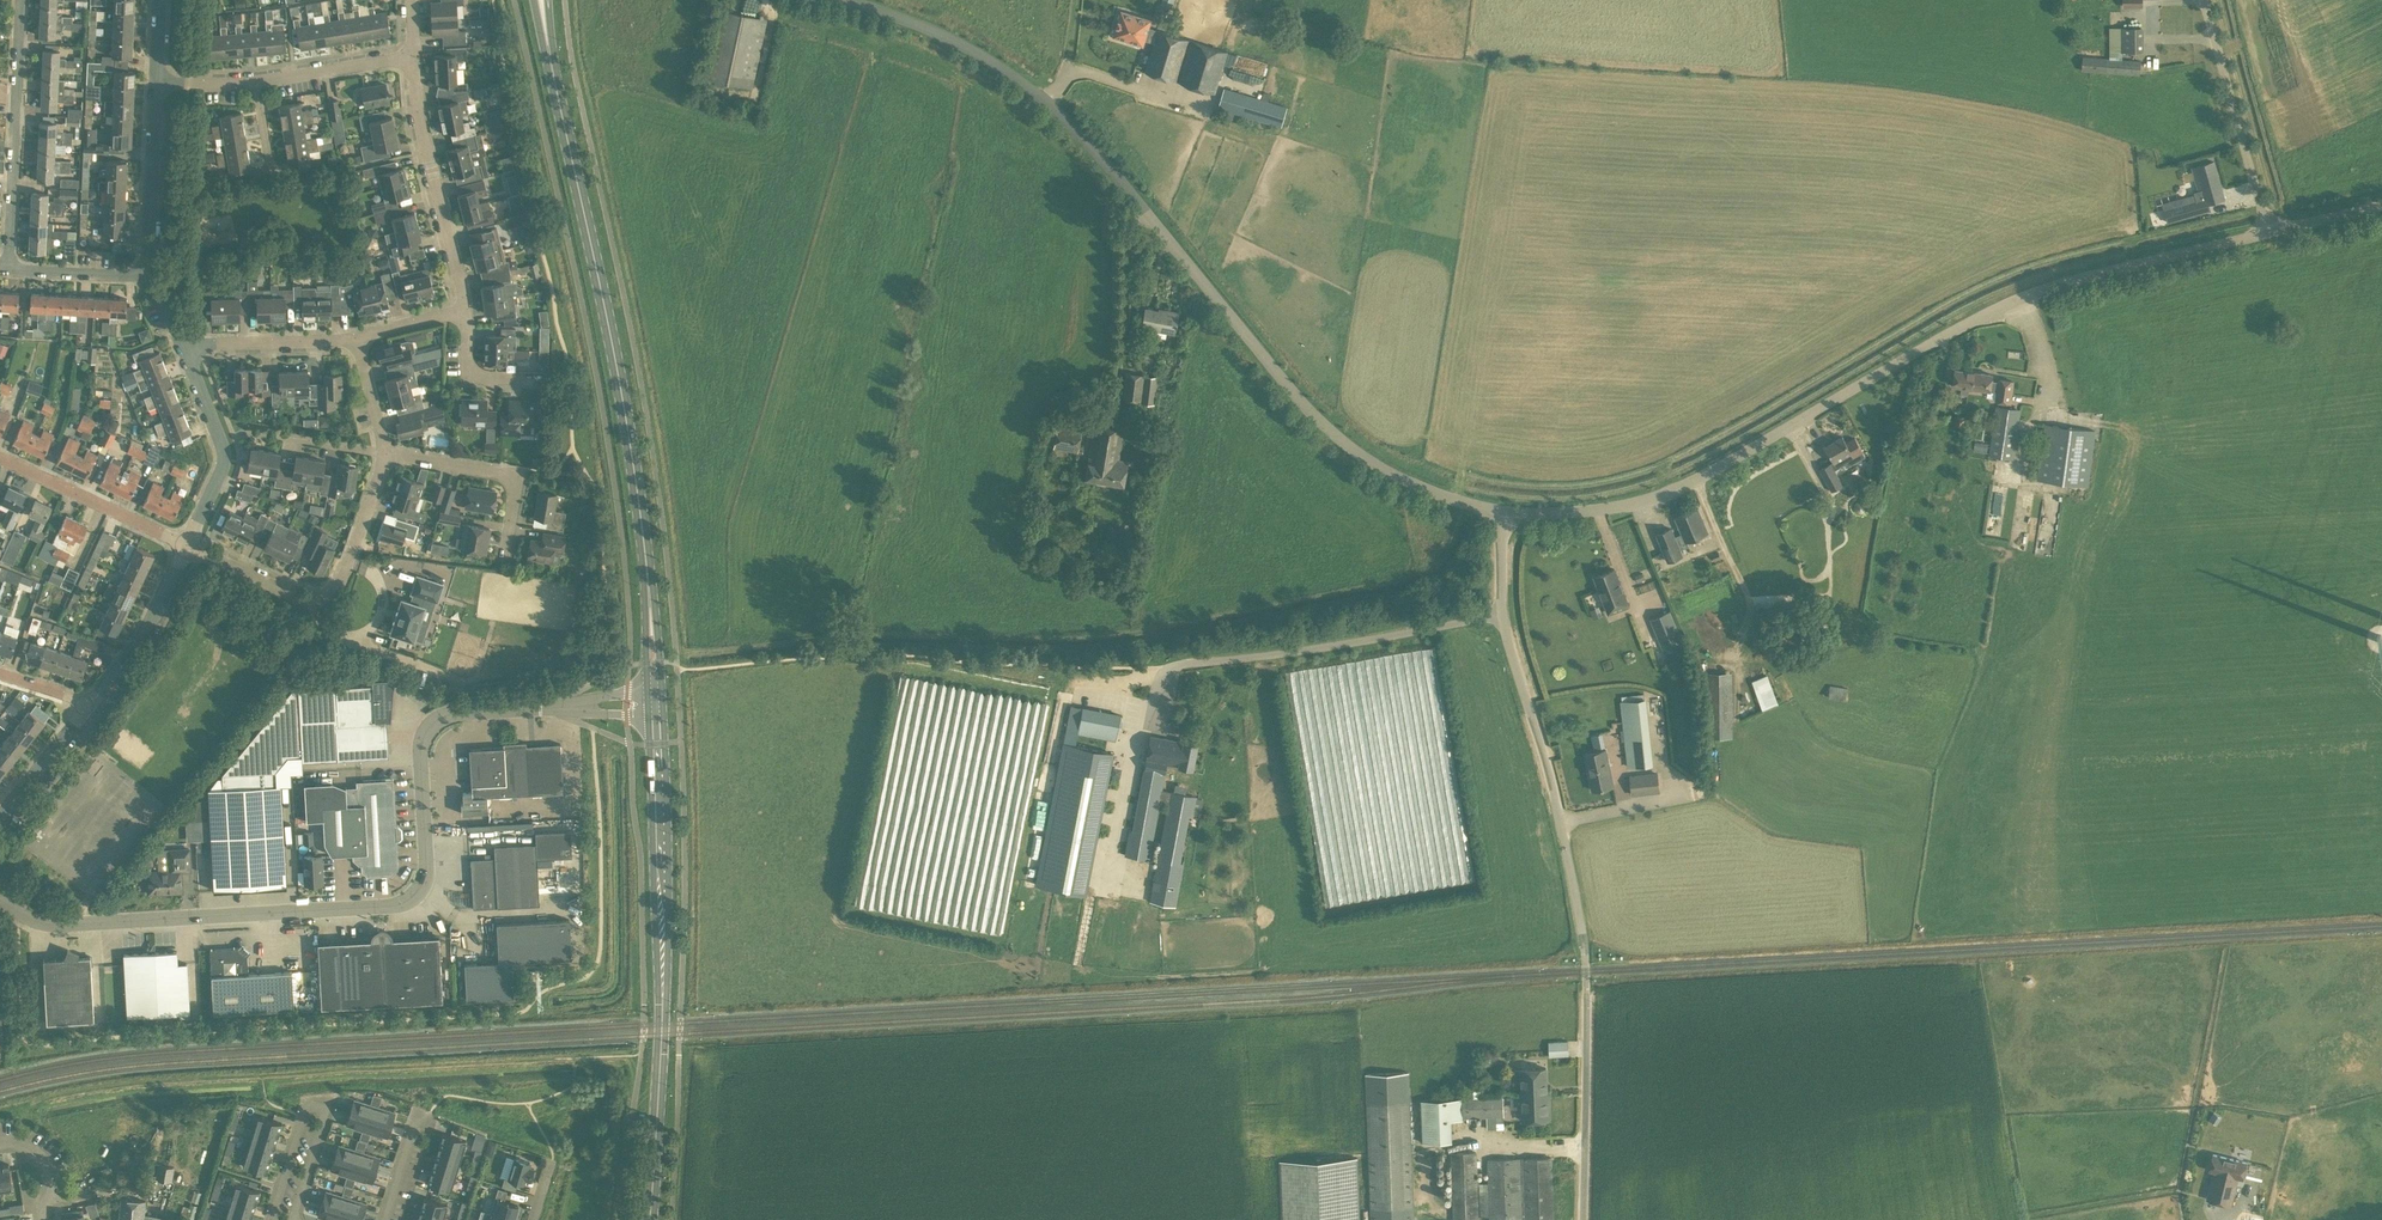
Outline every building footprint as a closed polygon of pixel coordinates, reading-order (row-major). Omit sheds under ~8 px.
[(113,11),(133,12),(133,0),(114,0),(113,11)] [(322,9),(322,8),(320,0),(306,3),(306,5),(307,12),(322,9)] [(456,17),(456,4),(464,3),(463,0),(441,0),(441,2),(431,2),(431,19),(456,17)] [(354,6),(360,39),(375,36),(370,6),(368,7),(369,14),(360,15),(358,5),(354,6)] [(339,11),(345,42),(360,39),(354,6),(352,6),(354,16),(345,18),(344,10),(339,11)] [(373,6),(370,6),(375,36),(390,34),(386,11),(375,13),(373,6)] [(56,7),(40,7),(40,21),(55,21),(56,7)] [(323,8),(330,44),(345,42),(339,11),(338,11),(339,19),(330,20),(329,13),(328,7),(323,8)] [(309,16),(315,47),(330,44),(323,8),(322,8),(322,9),(324,21),(315,23),(314,15),(309,16)] [(701,77),(752,88),(767,19),(715,8),(701,77)] [(273,19),(272,9),(265,10),(266,19),(273,19)] [(133,12),(113,11),(113,26),(132,27),(133,12)] [(1217,93),(1228,52),(1148,28),(1151,20),(1122,11),(1115,35),(1143,44),(1145,40),(1154,43),(1145,72),(1217,93)] [(221,14),(220,14),(221,27),(221,34),(224,34),(226,57),(241,56),(239,33),(236,33),(227,34),(227,29),(227,26),(225,14),(221,14)] [(308,16),(309,24),(300,26),(299,18),(293,19),(295,27),(296,27),(300,49),(315,47),(309,16),(308,16)] [(465,30),(457,30),(456,17),(431,19),(432,36),(442,35),(443,44),(466,43),(465,30)] [(488,18),(469,18),(469,25),(482,24),(483,33),(489,33),(488,18)] [(40,21),(39,35),(55,36),(55,29),(62,29),(62,28),(72,28),(72,30),(83,30),(83,22),(72,22),(62,22),(55,21),(40,21)] [(272,22),(266,22),(267,30),(269,30),(271,53),(286,52),(284,28),(283,22),(272,24),(272,22)] [(257,23),(251,24),(251,32),(254,31),(256,55),(271,53),(269,30),(267,30),(257,31),(257,23)] [(242,25),(236,25),(236,33),(239,33),(241,56),(256,55),(254,31),(251,32),(242,32),(242,25)] [(132,27),(113,26),(112,40),(132,41),(132,27)] [(2142,53),(2142,27),(2121,28),(2121,53),(2142,53)] [(212,28),(206,28),(207,36),(208,36),(210,59),(226,57),(224,34),(221,34),(212,35),(212,28)] [(131,56),(132,41),(112,40),(112,56),(131,56)] [(65,58),(58,58),(59,50),(59,44),(45,44),(45,49),(42,49),(42,64),(81,66),(81,60),(65,59),(65,58)] [(434,69),(456,68),(455,60),(466,59),(465,46),(446,47),(447,54),(433,55),(434,69)] [(2081,71),(2140,75),(2141,60),(2083,56),(2081,71)] [(87,62),(86,83),(93,83),(94,69),(102,70),(102,62),(87,62)] [(81,66),(42,64),(41,79),(57,79),(58,71),(75,72),(75,66),(81,66)] [(486,67),(487,75),(495,75),(495,67),(486,67)] [(467,82),(457,82),(456,68),(434,69),(435,84),(438,83),(436,94),(468,91),(467,82)] [(114,70),(114,85),(133,86),(134,71),(114,70)] [(57,79),(41,79),(41,93),(74,94),(74,88),(64,88),(64,80),(57,79)] [(385,84),(361,89),(365,106),(389,101),(385,84)] [(113,100),(133,101),(133,86),(114,85),(113,100)] [(1218,108),(1282,127),(1288,106),(1224,87),(1218,108)] [(468,91),(436,94),(440,104),(436,105),(439,119),(461,115),(460,114),(468,112),(465,99),(469,98),(468,91)] [(73,101),(74,94),(41,93),(40,108),(56,108),(57,101),(64,101),(64,100),(73,101)] [(331,120),(342,118),(339,98),(328,100),(331,120)] [(112,115),(132,116),(133,101),(113,100),(112,115)] [(279,106),(281,120),(313,115),(312,109),(301,111),(299,102),(279,106)] [(68,108),(68,116),(80,117),(81,117),(82,109),(68,108)] [(362,129),(371,127),(373,135),(395,131),(392,116),(386,118),(384,110),(359,115),(362,129)] [(212,125),(213,132),(243,127),(240,112),(219,116),(221,124),(212,125)] [(313,115),(281,120),(283,135),(304,131),(303,123),(319,120),(318,114),(313,115)] [(132,116),(112,115),(112,123),(101,123),(101,129),(112,130),(131,130),(132,116)] [(474,126),(464,129),(461,115),(439,119),(443,134),(450,132),(452,140),(475,134),(476,134),(474,126)] [(66,116),(66,124),(80,125),(80,117),(68,116),(66,116)] [(501,117),(484,122),(486,131),(503,126),(501,117)] [(39,121),(39,136),(55,137),(62,137),(62,131),(62,130),(56,130),(56,122),(49,122),(39,121)] [(339,126),(332,127),(333,135),(341,134),(339,126)] [(203,139),(223,136),(224,145),(245,141),(243,127),(213,132),(204,133),(203,139)] [(97,128),(91,128),(84,128),(83,128),(83,142),(83,151),(92,151),(95,152),(109,152),(109,143),(96,143),(97,128)] [(131,146),(131,130),(112,130),(111,145),(131,146)] [(304,131),(283,135),(286,149),(317,143),(316,137),(305,139),(304,131)] [(395,131),(373,135),(374,143),(360,146),(364,161),(390,155),(389,147),(398,145),(395,131)] [(449,163),(470,158),(468,150),(478,148),(475,134),(452,140),(454,148),(446,150),(449,163)] [(39,136),(38,150),(54,151),(55,143),(61,143),(62,137),(55,137),(39,136)] [(245,141),(224,145),(226,152),(216,154),(217,160),(248,155),(245,141)] [(333,147),(332,141),(321,143),(322,149),(333,147)] [(318,149),(317,143),(286,149),(288,163),(309,160),(308,151),(318,149)] [(70,160),(54,160),(54,151),(38,150),(37,165),(70,167),(70,160)] [(83,158),(83,173),(89,173),(90,158),(91,158),(92,151),(83,151),(83,158)] [(204,152),(205,160),(212,159),(211,151),(204,152)] [(248,155),(217,160),(218,166),(228,164),(229,173),(251,169),(248,155)] [(336,155),(328,157),(330,165),(337,164),(336,155)] [(480,164),(472,166),(470,158),(449,163),(453,176),(455,175),(457,183),(484,176),(480,164)] [(100,168),(100,174),(106,174),(126,175),(126,160),(107,159),(106,169),(100,168)] [(2194,192),(2194,194),(2183,197),(2185,203),(2188,216),(2210,210),(2208,203),(2224,198),(2220,184),(2219,184),(2215,170),(2216,170),(2213,161),(2192,167),(2198,191),(2194,192)] [(387,162),(376,165),(366,168),(363,169),(365,177),(369,176),(378,174),(381,187),(406,181),(402,167),(389,170),(387,162)] [(70,173),(70,167),(37,165),(37,179),(53,180),(54,172),(70,173)] [(126,175),(106,174),(106,181),(99,181),(99,189),(105,189),(125,190),(126,175)] [(61,178),(60,186),(79,187),(79,179),(61,178)] [(457,193),(461,207),(481,202),(480,196),(489,193),(485,179),(457,186),(459,193),(457,193)] [(371,204),(374,213),(398,206),(396,198),(410,194),(406,181),(381,187),(384,201),(371,204)] [(78,190),(60,189),(60,196),(64,197),(77,197),(78,190)] [(89,189),(88,198),(94,198),(97,194),(97,189),(89,189)] [(104,204),(124,205),(125,190),(105,189),(104,204)] [(31,207),(63,208),(64,202),(47,201),(48,193),(31,192),(31,207)] [(481,202),(461,207),(464,220),(466,220),(467,228),(494,221),(489,200),(481,202)] [(104,219),(124,220),(124,205),(104,204),(104,219)] [(410,204),(398,206),(374,213),(376,222),(381,221),(383,222),(386,222),(387,225),(393,224),(395,231),(417,225),(414,212),(412,212),(410,204)] [(504,210),(507,220),(526,215),(523,205),(504,210)] [(63,208),(31,207),(30,222),(46,222),(47,214),(63,215),(63,208)] [(530,227),(526,215),(507,220),(510,232),(530,227)] [(123,235),(124,220),(104,219),(103,234),(123,235)] [(46,222),(30,222),(29,236),(53,237),(62,238),(67,238),(67,230),(53,229),(53,223),(46,222)] [(391,245),(393,255),(397,254),(408,251),(420,249),(417,239),(421,238),(417,225),(395,231),(397,238),(391,240),(392,245),(391,245)] [(473,256),(494,251),(492,243),(501,241),(497,226),(469,233),(472,243),(470,243),(473,256)] [(370,237),(379,235),(377,227),(368,229),(370,237)] [(53,244),(53,237),(29,236),(28,251),(53,252),(53,244)] [(75,253),(75,241),(65,241),(64,252),(75,253)] [(523,244),(526,252),(534,250),(532,242),(523,244)] [(423,248),(420,249),(408,251),(410,259),(425,256),(423,248)] [(503,256),(496,258),(494,251),(473,256),(477,268),(479,268),(481,276),(510,272),(509,269),(508,260),(505,261),(503,256)] [(400,270),(397,254),(393,255),(388,256),(388,258),(390,265),(390,266),(392,272),(398,297),(404,296),(406,301),(420,297),(415,276),(408,278),(407,273),(400,275),(399,271),(400,270)] [(388,258),(377,261),(379,269),(390,266),(390,265),(388,258)] [(538,262),(529,265),(532,277),(541,275),(538,265),(538,262)] [(199,263),(199,273),(211,273),(211,263),(199,263)] [(247,263),(247,273),(255,272),(255,263),(247,263)] [(382,281),(367,285),(374,309),(388,306),(387,300),(396,298),(389,272),(380,274),(382,281)] [(481,276),(484,285),(481,285),(483,299),(506,296),(513,295),(523,293),(522,286),(516,283),(516,281),(511,282),(510,274),(510,272),(481,276)] [(428,273),(415,276),(420,297),(434,294),(428,273)] [(374,309),(367,285),(354,289),(353,283),(344,285),(339,284),(339,300),(340,300),(340,309),(357,308),(358,313),(374,309)] [(330,289),(316,290),(317,318),(331,318),(331,305),(339,305),(339,300),(339,284),(330,284),(330,289)] [(293,288),(294,307),(294,306),(301,306),(302,318),(317,318),(316,290),(316,287),(301,288),(301,285),(293,285),(293,288)] [(284,307),(294,307),(293,288),(278,289),(278,296),(271,296),(271,319),(284,319),(284,307)] [(257,320),(271,319),(271,296),(270,289),(248,290),(248,314),(257,314),(257,320)] [(226,320),(225,298),(218,298),(217,290),(202,291),(203,309),(211,309),(211,321),(226,320)] [(232,290),(233,297),(225,298),(226,320),(238,320),(238,314),(248,314),(248,290),(232,290)] [(18,292),(2,291),(1,308),(17,309),(18,292)] [(25,337),(44,337),(44,331),(45,319),(45,311),(46,294),(30,293),(29,310),(38,310),(37,318),(39,318),(38,328),(33,328),(33,331),(25,331),(24,336),(25,337)] [(46,294),(45,311),(54,311),(62,312),(63,295),(49,294),(46,294)] [(78,312),(79,296),(63,295),(62,312),(78,312)] [(513,295),(506,296),(483,299),(485,312),(490,311),(492,320),(516,317),(513,295)] [(94,313),(95,296),(79,296),(78,312),(94,313)] [(109,314),(110,297),(95,296),(94,313),(109,314)] [(110,297),(109,314),(110,314),(117,315),(118,315),(126,315),(126,305),(127,298),(110,297)] [(543,324),(551,323),(548,308),(540,310),(543,324)] [(1166,331),(1173,333),(1177,311),(1164,309),(1164,312),(1145,308),(1141,327),(1154,329),(1153,335),(1165,337),(1166,331)] [(9,316),(1,315),(0,328),(9,328),(9,316)] [(45,319),(44,331),(53,331),(53,319),(45,319)] [(70,319),(69,332),(77,332),(77,319),(70,319)] [(77,319),(77,332),(84,333),(85,320),(77,319)] [(115,341),(116,334),(117,322),(109,321),(108,334),(109,334),(108,343),(109,343),(109,344),(111,345),(113,346),(115,346),(115,341)] [(541,363),(551,363),(551,325),(541,325),(541,363)] [(486,349),(507,349),(507,341),(515,341),(515,328),(501,327),(501,335),(486,335),(486,349)] [(399,341),(377,347),(381,363),(386,361),(388,369),(395,367),(412,363),(436,357),(434,349),(409,355),(406,341),(399,342),(399,341)] [(4,358),(8,346),(0,343),(0,356),(4,358)] [(143,366),(133,370),(136,376),(164,365),(159,351),(155,353),(152,345),(133,353),(136,361),(140,360),(143,366)] [(96,347),(90,347),(88,346),(88,350),(87,358),(87,362),(94,362),(95,363),(96,359),(96,347)] [(529,350),(507,349),(486,349),(485,362),(507,363),(507,357),(529,357),(529,350)] [(418,385),(414,368),(412,363),(395,367),(397,376),(385,379),(389,392),(418,385)] [(136,376),(135,376),(141,390),(150,386),(170,378),(164,365),(136,376)] [(243,395),(243,388),(248,387),(248,368),(234,369),(234,379),(227,380),(227,395),(243,395)] [(248,368),(248,387),(254,387),(254,394),(270,394),(270,378),(261,379),(261,368),(248,368)] [(1968,395),(1969,387),(1973,387),(1975,371),(1955,368),(1953,385),(1962,386),(1961,394),(1968,395)] [(290,405),(295,405),(294,371),(279,371),(279,384),(272,384),(272,405),(280,405),(280,400),(286,399),(286,401),(290,405)] [(309,404),(317,404),(317,383),(308,383),(308,371),(294,371),(295,405),(300,404),(303,401),(303,399),(309,399),(309,404)] [(1995,374),(1975,371),(1973,387),(1993,390),(1997,391),(1996,400),(2010,402),(2013,381),(1999,378),(1999,382),(1994,381),(1995,374)] [(121,375),(124,381),(127,379),(130,378),(127,372),(121,375)] [(1153,404),(1157,376),(1125,372),(1122,400),(1153,404)] [(325,383),(317,383),(317,404),(318,404),(318,409),(336,408),(335,395),(341,395),(340,374),(325,374),(325,383)] [(10,376),(6,383),(2,392),(7,395),(12,386),(11,386),(14,378),(10,376)] [(135,376),(124,381),(127,388),(138,384),(135,376)] [(146,403),(175,392),(170,378),(150,386),(153,394),(144,397),(146,403)] [(30,380),(27,389),(34,392),(37,382),(30,380)] [(418,385),(389,392),(392,405),(403,402),(406,411),(424,407),(420,392),(418,385)] [(73,387),(71,407),(78,408),(80,388),(73,387)] [(161,413),(180,405),(175,392),(146,403),(149,409),(158,405),(161,413)] [(50,404),(45,413),(50,416),(55,407),(59,398),(54,396),(50,404)] [(100,398),(99,406),(110,407),(111,399),(100,398)] [(462,399),(462,423),(472,423),(472,427),(495,427),(495,409),(486,409),(486,399),(462,399)] [(519,424),(537,424),(537,400),(509,399),(509,414),(501,414),(501,433),(518,433),(519,424)] [(40,410),(45,413),(50,404),(44,402),(40,410)] [(400,421),(396,422),(400,436),(423,430),(423,429),(426,428),(427,426),(425,420),(445,415),(441,402),(424,407),(406,411),(406,412),(408,419),(400,421)] [(154,424),(186,419),(180,405),(161,413),(164,420),(154,424)] [(1996,406),(1988,456),(2014,459),(2021,410),(1996,406)] [(0,435),(11,414),(0,409),(0,435)] [(89,412),(85,410),(83,415),(77,429),(83,431),(81,435),(87,438),(89,434),(93,424),(95,421),(94,420),(89,412)] [(319,426),(329,425),(329,416),(318,416),(319,426)] [(191,432),(186,419),(159,436),(169,432),(172,440),(174,439),(181,436),(189,433),(191,432)] [(13,441),(28,448),(35,433),(31,431),(34,424),(23,420),(13,441)] [(116,429),(118,423),(112,420),(109,427),(116,429)] [(1085,478),(1123,484),(1126,468),(1128,460),(1120,459),(1125,429),(1094,423),(1088,462),(1085,478)] [(2087,486),(2095,430),(2046,424),(2038,479),(2087,486)] [(1081,430),(1057,426),(1053,448),(1077,453),(1081,430)] [(40,435),(35,433),(28,448),(43,455),(53,434),(43,429),(40,435)] [(99,442),(110,447),(116,434),(105,429),(99,442)] [(189,433),(174,439),(176,444),(183,442),(184,444),(192,440),(189,433)] [(71,469),(78,454),(75,453),(80,441),(69,436),(56,462),(71,469)] [(1832,444),(1826,448),(1834,462),(1819,470),(1831,491),(1844,485),(1835,469),(1844,464),(1846,467),(1866,457),(1863,452),(1864,451),(1855,437),(1845,442),(1842,437),(1831,443),(1832,444)] [(136,446),(141,448),(143,444),(131,438),(131,443),(136,446)] [(136,446),(132,454),(144,460),(143,461),(153,466),(161,449),(148,442),(144,450),(141,448),(136,446)] [(499,453),(499,442),(485,442),(484,453),(499,453)] [(136,446),(131,443),(127,452),(132,454),(136,446)] [(247,469),(262,471),(266,450),(251,447),(247,469)] [(83,457),(78,454),(71,469),(86,477),(93,462),(100,466),(106,454),(99,451),(97,455),(86,450),(83,457)] [(266,450),(262,471),(276,474),(274,485),(282,487),(287,460),(278,459),(280,452),(266,450)] [(306,484),(307,479),(310,458),(296,455),(295,461),(287,460),(282,487),(291,488),(292,482),(306,484)] [(306,484),(305,487),(319,490),(319,493),(327,495),(327,494),(331,474),(322,472),(324,460),(310,458),(307,479),(306,484)] [(180,477),(185,469),(165,459),(161,468),(180,477)] [(100,483),(115,490),(122,475),(117,473),(120,466),(110,462),(100,483)] [(331,470),(331,474),(327,494),(344,497),(344,496),(348,496),(352,492),(353,487),(357,466),(340,463),(339,472),(336,471),(331,470)] [(425,480),(429,469),(423,467),(419,478),(425,480)] [(129,471),(126,477),(122,475),(115,490),(130,497),(140,476),(129,471)] [(399,475),(395,489),(418,496),(422,482),(399,475)] [(143,504),(158,511),(166,495),(161,493),(164,487),(154,482),(143,504)] [(249,492),(253,494),(257,495),(260,487),(244,482),(242,490),(249,492)] [(441,502),(446,486),(436,482),(431,499),(441,502)] [(9,485),(2,501),(11,505),(5,516),(2,524),(12,529),(16,521),(14,520),(19,509),(18,508),(25,493),(9,485)] [(446,486),(439,509),(449,512),(456,489),(446,486)] [(495,491),(469,486),(465,506),(492,511),(495,491)] [(249,492),(242,490),(238,488),(235,496),(250,501),(253,494),(249,492)] [(421,511),(413,509),(418,496),(395,489),(391,502),(397,504),(395,510),(394,510),(393,515),(404,518),(404,515),(422,521),(425,513),(421,511)] [(582,490),(580,503),(589,504),(591,492),(582,490)] [(174,491),(171,497),(166,495),(158,511),(173,518),(184,496),(174,491)] [(539,492),(535,516),(548,518),(546,527),(562,530),(566,512),(554,510),(557,495),(539,492)] [(35,498),(28,512),(37,517),(28,536),(40,542),(45,532),(41,530),(46,520),(44,519),(51,506),(35,498)] [(1688,546),(1686,541),(1707,532),(1697,508),(1676,517),(1682,533),(1675,537),(1671,528),(1657,534),(1668,561),(1682,555),(1680,549),(1688,546)] [(229,511),(220,530),(234,536),(243,518),(229,511)] [(459,524),(461,514),(449,512),(440,511),(438,521),(459,524)] [(234,536),(247,543),(249,538),(256,541),(268,517),(268,516),(261,512),(258,518),(245,512),(243,518),(234,536)] [(308,520),(315,523),(318,516),(311,513),(308,520)] [(52,570),(59,558),(77,520),(65,514),(53,542),(46,539),(38,555),(48,560),(44,566),(52,570)] [(263,547),(276,553),(289,527),(276,521),(268,517),(256,541),(264,545),(263,547)] [(51,518),(48,525),(54,528),(58,521),(51,518)] [(390,539),(401,543),(404,536),(414,539),(418,525),(396,518),(394,524),(384,521),(379,538),(389,541),(390,539)] [(87,524),(77,520),(59,558),(65,561),(69,552),(74,554),(87,524)] [(1120,522),(1119,532),(1127,533),(1129,523),(1120,522)] [(457,537),(455,547),(485,552),(489,528),(466,524),(463,539),(457,537)] [(3,536),(10,539),(1,559),(13,564),(26,534),(15,529),(13,533),(8,531),(2,527),(0,526),(0,535),(3,536)] [(322,572),(333,549),(323,544),(329,532),(316,526),(303,552),(311,556),(307,565),(322,572)] [(301,533),(289,527),(276,553),(289,559),(290,556),(297,559),(302,549),(301,549),(308,536),(301,533)] [(97,543),(108,549),(110,545),(111,546),(116,535),(109,532),(109,533),(103,530),(97,543)] [(528,557),(552,561),(553,552),(562,553),(566,535),(543,531),(541,540),(531,538),(528,557)] [(108,549),(97,543),(90,556),(97,559),(99,555),(104,557),(108,549)] [(148,567),(154,554),(130,543),(124,556),(130,559),(148,567)] [(432,543),(430,551),(447,554),(448,546),(432,543)] [(590,554),(588,551),(585,551),(582,553),(582,558),(584,561),(587,561),(589,559),(590,554)] [(84,570),(91,573),(97,559),(90,556),(84,570)] [(148,567),(130,559),(124,572),(142,580),(148,567)] [(60,585),(71,589),(80,571),(69,566),(60,585)] [(1628,605),(1614,568),(1594,576),(1608,612),(1628,605)] [(78,582),(85,586),(87,581),(89,582),(90,580),(104,587),(106,582),(90,574),(91,573),(84,570),(78,582)] [(142,580),(124,572),(118,585),(136,593),(142,580)] [(1635,575),(1638,581),(1645,579),(1643,573),(1635,575)] [(34,579),(22,574),(19,581),(31,585),(34,579)] [(402,599),(391,631),(413,639),(413,637),(421,640),(426,627),(418,624),(424,606),(422,606),(424,597),(437,601),(443,584),(417,576),(411,593),(413,594),(410,602),(402,599)] [(72,596),(78,599),(85,586),(78,582),(72,596)] [(118,585),(115,592),(106,588),(103,595),(112,599),(112,598),(129,607),(136,593),(118,585)] [(72,613),(78,599),(72,596),(65,609),(72,613)] [(129,607),(112,598),(112,599),(106,612),(123,620),(129,607)] [(1760,604),(1759,618),(1765,619),(1765,624),(1772,625),(1772,619),(1781,618),(1781,604),(1760,604)] [(0,605),(0,613),(8,616),(10,608),(0,605)] [(1669,611),(1651,619),(1662,644),(1665,652),(1683,644),(1680,636),(1669,611)] [(99,626),(116,634),(123,620),(106,612),(99,626)] [(28,631),(35,633),(38,625),(50,629),(52,622),(33,617),(28,631)] [(64,634),(66,627),(55,623),(52,630),(64,634)] [(66,636),(77,640),(79,633),(80,633),(71,630),(68,629),(66,636)] [(17,637),(3,632),(0,640),(0,651),(11,655),(17,637)] [(73,655),(67,673),(81,677),(87,659),(79,657),(83,645),(101,651),(105,641),(79,633),(77,640),(77,642),(76,642),(73,655)] [(24,659),(39,664),(45,645),(30,641),(24,659)] [(45,645),(39,664),(53,668),(58,650),(49,647),(45,645)] [(67,673),(73,655),(58,650),(53,668),(67,673)] [(103,659),(101,662),(103,664),(105,665),(107,664),(111,660),(110,658),(105,657),(103,659)] [(1754,679),(1764,708),(1780,703),(1770,673),(1754,679)] [(1730,674),(1712,674),(1712,683),(1708,683),(1708,736),(1731,736),(1730,683),(1730,674)] [(335,685),(296,688),(302,754),(337,752),(337,759),(389,755),(389,753),(387,719),(390,719),(387,679),(372,680),(372,683),(335,685)] [(1828,697),(1846,700),(1848,687),(1830,684),(1828,697)] [(288,755),(302,754),(296,688),(292,689),(222,774),(223,788),(208,788),(213,890),(286,886),(280,784),(277,785),(276,770),(288,755)] [(1622,701),(1621,701),(1628,767),(1653,764),(1645,698),(1643,699),(1643,693),(1621,695),(1622,701)] [(20,710),(11,702),(6,708),(16,716),(20,710)] [(1072,705),(1065,742),(1075,744),(1077,732),(1115,740),(1120,715),(1080,707),(1072,705)] [(26,744),(35,733),(20,722),(15,728),(9,723),(5,719),(10,714),(5,710),(0,716),(0,724),(12,733),(26,744)] [(44,721),(30,710),(20,722),(35,733),(44,721)] [(12,733),(2,744),(17,756),(26,744),(12,733)] [(1594,745),(1603,744),(1602,733),(1593,734),(1594,745)] [(1138,774),(1124,855),(1149,859),(1159,804),(1168,806),(1158,859),(1151,901),(1175,906),(1178,893),(1183,863),(1188,838),(1193,812),(1200,813),(1203,799),(1195,797),(1196,796),(1195,796),(1171,792),(1170,791),(1162,790),(1165,774),(1166,764),(1177,765),(1191,768),(1196,744),(1182,741),(1182,740),(1150,734),(1144,768),(1140,767),(1138,774)] [(461,802),(461,813),(473,812),(473,811),(487,811),(487,797),(563,792),(560,743),(526,745),(526,741),(513,742),(513,746),(469,749),(472,791),(462,792),(463,802),(461,802)] [(1065,742),(1043,854),(1092,863),(1113,751),(1075,744),(1065,742)] [(8,767),(17,756),(2,744),(0,747),(0,761),(8,767)] [(1588,769),(1590,769),(1594,789),(1611,785),(1607,765),(1609,765),(1606,749),(1585,753),(1588,769)] [(1123,775),(1124,755),(1115,755),(1114,775),(1123,775)] [(1632,795),(1660,792),(1658,772),(1629,775),(1632,795)] [(333,782),(304,784),(307,820),(313,820),(323,819),(323,822),(324,843),(331,855),(352,853),(352,859),(359,864),(361,864),(361,870),(368,876),(392,874),(398,868),(396,839),(398,839),(401,836),(400,828),(397,825),(395,825),(392,779),(356,781),(356,786),(345,787),(333,782)] [(208,818),(207,800),(195,800),(179,820),(185,820),(208,818)] [(495,858),(471,859),(473,908),(539,905),(537,865),(552,865),(552,857),(572,856),(570,830),(535,832),(536,844),(494,846),(495,858)] [(313,831),(303,832),(303,833),(296,833),(297,843),(304,842),(304,844),(313,844),(313,831)] [(147,893),(181,891),(180,872),(192,871),(191,847),(167,848),(169,870),(146,872),(147,893)] [(303,856),(305,884),(322,883),(321,858),(314,858),(313,856),(303,856)] [(569,919),(496,923),(497,940),(498,961),(465,963),(467,999),(514,997),(512,961),(571,957),(569,919)] [(286,935),(315,933),(314,926),(286,928),(286,935)] [(317,943),(321,1007),(342,1006),(385,1003),(385,1004),(442,1000),(439,937),(439,936),(391,939),(391,938),(391,937),(390,936),(390,935),(389,933),(388,932),(387,932),(387,931),(386,931),(385,930),(384,930),(382,930),(381,930),(380,930),(379,930),(378,930),(377,931),(376,931),(375,932),(374,932),(374,933),(373,934),(373,935),(372,936),(372,937),(372,938),(372,939),(372,940),(338,942),(317,943)] [(248,973),(247,955),(238,947),(210,949),(214,1012),(294,1007),(292,971),(248,973)] [(67,949),(64,957),(43,958),(46,1022),(94,1020),(90,956),(78,956),(79,954),(67,949)] [(187,963),(177,963),(177,951),(156,952),(148,952),(124,954),(127,1016),(190,1012),(187,963)] [(1549,1048),(1549,1057),(1569,1056),(1568,1042),(1549,1043),(1549,1048)] [(1523,1068),(1523,1093),(1547,1093),(1547,1067),(1523,1068)] [(1371,1219),(1414,1219),(1411,1155),(1411,1151),(1410,1106),(1410,1102),(1408,1072),(1366,1073),(1369,1158),(1371,1219)] [(1549,1092),(1547,1093),(1523,1093),(1521,1093),(1522,1119),(1550,1119),(1549,1092)] [(1503,1096),(1461,1097),(1462,1101),(1422,1102),(1422,1105),(1424,1143),(1435,1143),(1452,1142),(1451,1121),(1463,1121),(1462,1118),(1504,1116),(1503,1096)] [(370,1104),(354,1098),(350,1111),(370,1118),(374,1105),(370,1104)] [(395,1111),(379,1106),(374,1105),(370,1118),(391,1124),(395,1111)] [(366,1130),(370,1118),(350,1111),(346,1124),(362,1129),(366,1130)] [(278,1135),(282,1123),(259,1115),(255,1128),(278,1135)] [(391,1124),(370,1118),(366,1130),(371,1132),(387,1137),(391,1124)] [(164,1119),(164,1131),(167,1131),(185,1131),(185,1120),(164,1119)] [(274,1148),(278,1135),(255,1128),(251,1141),(274,1148)] [(466,1140),(443,1133),(439,1146),(462,1153),(466,1140)] [(235,1141),(229,1140),(227,1147),(232,1148),(235,1141)] [(270,1160),(274,1148),(251,1141),(247,1153),(270,1160)] [(334,1157),(355,1163),(359,1150),(355,1149),(338,1144),(334,1157)] [(462,1153),(439,1146),(435,1158),(458,1165),(462,1153)] [(475,1149),(473,1156),(479,1158),(481,1151),(475,1149)] [(380,1157),(363,1152),(359,1150),(355,1163),(376,1170),(380,1157)] [(1489,1216),(1489,1219),(1554,1219),(1552,1156),(1523,1157),(1521,1157),(1487,1158),(1488,1182),(1478,1183),(1477,1151),(1450,1152),(1452,1181),(1453,1219),(1479,1219),(1479,1217),(1489,1216)] [(266,1173),(270,1160),(247,1153),(243,1166),(266,1173)] [(2206,1198),(2231,1205),(2239,1177),(2241,1178),(2246,1162),(2214,1154),(2209,1170),(2213,1170),(2206,1198)] [(477,1165),(479,1158),(473,1156),(471,1163),(477,1165)] [(351,1176),(355,1163),(334,1157),(330,1169),(347,1174),(351,1176)] [(530,1179),(533,1168),(528,1166),(530,1162),(515,1157),(508,1177),(505,1176),(501,1186),(515,1190),(518,1181),(523,1182),(525,1178),(530,1179)] [(1280,1160),(1283,1219),(1360,1219),(1357,1157),(1280,1160)] [(454,1177),(458,1165),(435,1158),(431,1170),(454,1177)] [(159,1163),(156,1178),(172,1181),(174,1167),(162,1164),(159,1163)] [(376,1170),(355,1163),(351,1176),(355,1177),(372,1182),(376,1170)] [(13,1187),(9,1164),(0,1165),(0,1189),(13,1187)] [(450,1190),(454,1177),(431,1170),(427,1183),(450,1190)] [(259,1191),(236,1183),(232,1196),(255,1203),(259,1191)] [(385,1192),(386,1187),(374,1184),(373,1190),(385,1192)] [(490,1212),(513,1219),(514,1218),(516,1219),(520,1208),(517,1207),(518,1205),(504,1201),(507,1190),(498,1187),(490,1212)] [(342,1195),(325,1190),(321,1203),(342,1209),(346,1196),(342,1195)] [(255,1203),(232,1196),(228,1209),(252,1216),(255,1203)] [(350,1198),(346,1196),(342,1209),(363,1216),(367,1203),(350,1198)] [(447,1204),(424,1197),(420,1210),(443,1217),(447,1204)] [(163,1217),(144,1214),(145,1205),(145,1200),(121,1198),(119,1219),(162,1219),(163,1217)] [(185,1219),(187,1219),(193,1219),(197,1205),(190,1203),(185,1219)] [(342,1209),(321,1203),(317,1215),(332,1219),(339,1219),(342,1209)] [(210,1209),(204,1207),(202,1214),(208,1216),(210,1209)] [(72,1216),(60,1217),(61,1219),(84,1219),(82,1208),(71,1210),(72,1216)] [(252,1216),(228,1209),(225,1219),(250,1219),(252,1216)] [(342,1209),(339,1219),(361,1219),(363,1216),(342,1209)] [(420,1210),(417,1219),(442,1219),(443,1217),(420,1210)]
